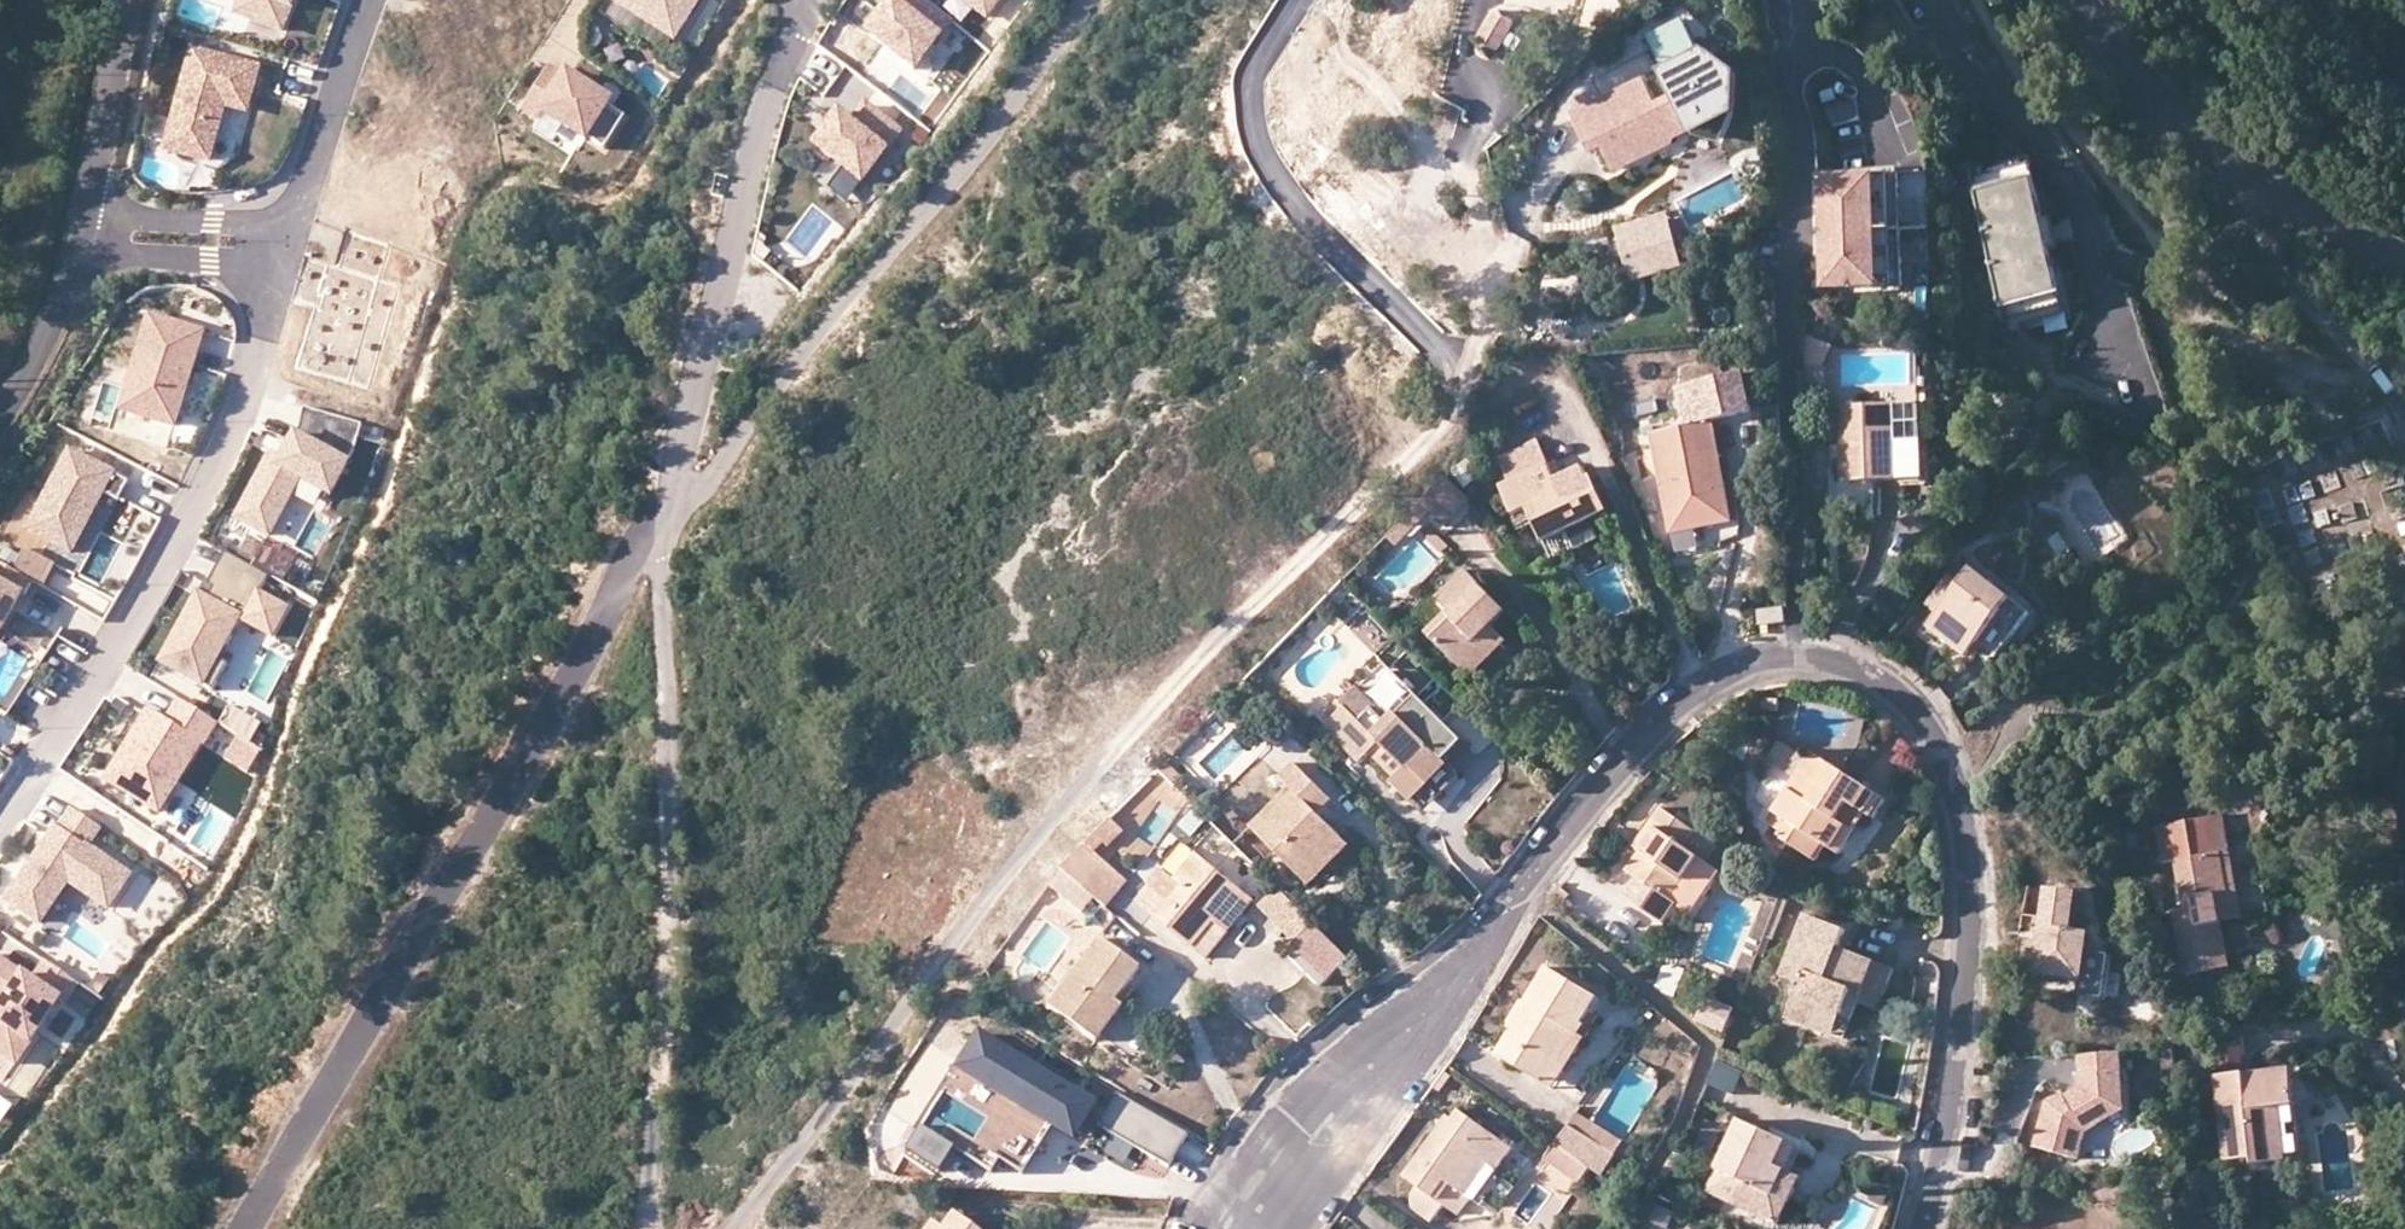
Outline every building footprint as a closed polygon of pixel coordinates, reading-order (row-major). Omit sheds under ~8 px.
[(239,5),(234,19),(285,38),(297,5),(299,0),(225,0),(239,5)] [(620,3),(678,38),(701,0),(622,0),(620,3)] [(930,0),(902,0),(899,4),(893,0),(892,0),(880,15),(869,30),(914,64),(951,16),(930,0)] [(986,11),(994,0),(969,0),(986,11)] [(1499,57),(1519,27),(1495,11),(1476,41),(1499,57)] [(1668,71),(1702,56),(1687,22),(1653,38),(1668,71)] [(265,68),(191,49),(164,149),(216,163),(231,106),(253,112),(256,101),(265,68)] [(1737,76),(1707,54),(1702,56),(1668,71),(1680,97),(1658,107),(1646,81),(1578,112),(1594,147),(1606,142),(1617,167),(1674,141),(1676,136),(1694,128),(1695,132),(1722,139),(1734,114),(1737,76)] [(569,81),(554,72),(529,112),(545,121),(548,115),(591,141),(593,138),(610,149),(630,118),(612,106),(614,103),(572,76),(569,81)] [(1826,104),(1831,139),(1863,134),(1858,100),(1826,104)] [(898,126),(865,101),(850,120),(837,111),(822,133),(816,143),(862,177),(898,126)] [(1717,161),(1723,144),(1693,134),(1687,151),(1717,161)] [(1979,187),(2037,174),(2035,166),(1989,176),(1988,169),(1976,171),(1979,187)] [(2035,238),(2050,235),(2048,226),(2037,174),(1979,187),(1994,255),(2008,323),(2066,311),(2055,259),(2053,250),(2038,253),(2035,238)] [(1902,175),(1822,176),(1822,287),(1902,286),(1902,175)] [(1668,220),(1616,230),(1620,253),(1672,244),(1668,220)] [(2057,224),(2048,226),(2050,235),(2053,250),(2055,259),(2064,257),(2057,224)] [(388,244),(345,231),(335,266),(307,257),(295,300),(313,305),(295,368),(368,390),(399,285),(378,279),(388,244)] [(2053,250),(2050,235),(2035,238),(2038,253),(2053,250)] [(2068,319),(2066,311),(2008,323),(2011,339),(2023,336),(2022,329),(2068,319)] [(202,332),(149,316),(114,433),(167,449),(202,332)] [(1800,333),(1802,370),(1826,369),(1831,350),(1800,333)] [(1674,389),(1680,429),(1702,424),(1712,423),(1748,415),(1741,376),(1674,389)] [(1917,406),(1841,408),(1844,483),(1888,481),(1922,480),(1917,406)] [(361,424),(303,408),(299,428),(282,459),(272,454),(266,466),(237,519),(267,536),(298,479),(330,494),(354,447),(361,424)] [(1712,423),(1702,424),(1715,485),(1724,483),(1712,423)] [(1715,485),(1702,424),(1680,429),(1655,434),(1675,535),(1705,529),(1732,523),(1724,483),(1715,485)] [(1509,483),(1549,465),(1540,445),(1500,464),(1509,483)] [(134,483),(75,452),(34,533),(77,555),(108,494),(124,502),(129,493),(134,483)] [(1509,483),(1502,487),(1516,515),(1530,509),(1546,542),(1609,513),(1592,479),(1562,492),(1553,474),(1549,465),(1509,483)] [(1474,494),(1454,466),(1425,498),(1433,506),(1448,521),(1474,494)] [(1562,492),(1592,479),(1589,470),(1558,483),(1562,492)] [(2323,543),(2326,487),(2290,485),(2287,541),(2323,543)] [(1433,506),(1425,498),(1411,512),(1419,520),(1433,506)] [(1419,520),(1411,512),(1390,533),(1399,541),(1419,520)] [(2321,547),(2300,553),(2307,578),(2327,573),(2321,547)] [(207,585),(213,588),(207,599),(198,595),(162,664),(206,687),(242,618),(279,637),(295,607),(262,590),(270,576),(225,552),(207,585)] [(0,563),(0,637),(32,580),(0,563)] [(1428,634),(1461,668),(1479,649),(1474,643),(1492,626),(1505,613),(1484,591),(1466,571),(1435,600),(1447,615),(1428,634)] [(2011,601),(1975,571),(1963,586),(1939,617),(1930,629),(1967,658),(1973,651),(1982,658),(1992,666),(2031,616),(2011,601)] [(1939,617),(1963,586),(1956,580),(1932,611),(1939,617)] [(1783,609),(1761,611),(1761,626),(1784,624),(1783,609)] [(1479,649),(1461,668),(1471,678),(1508,644),(1492,626),(1474,643),(1479,649)] [(1374,697),(1396,675),(1383,663),(1361,685),(1374,697)] [(1382,744),(1400,763),(1407,770),(1399,778),(1393,784),(1407,799),(1444,763),(1399,717),(1392,724),(1358,689),(1343,703),(1341,701),(1329,713),(1335,719),(1332,722),(1367,758),(1373,752),(1382,744)] [(1418,698),(1399,717),(1444,763),(1464,744),(1418,698)] [(215,722),(178,700),(165,721),(150,712),(108,782),(160,813),(215,722)] [(1367,758),(1332,722),(1328,727),(1363,762),(1367,758)] [(1382,744),(1373,752),(1399,778),(1407,770),(1400,763),(1382,744)] [(1798,780),(1809,764),(1784,748),(1774,765),(1798,780)] [(1826,847),(1840,855),(1867,815),(1873,818),(1885,800),(1866,788),(1815,754),(1809,764),(1798,780),(1776,813),(1781,816),(1775,826),(1782,831),(1784,840),(1816,861),(1826,847)] [(1166,766),(1161,772),(1175,786),(1180,780),(1166,766)] [(1314,811),(1326,798),(1294,766),(1282,779),(1291,789),(1253,829),(1311,885),(1349,845),(1330,826),(1320,816),(1314,811)] [(1331,803),(1326,798),(1314,811),(1320,816),(1331,803)] [(1652,825),(1659,831),(1643,853),(1630,871),(1640,879),(1633,888),(1627,897),(1666,925),(1679,907),(1695,919),(1720,884),(1726,889),(1732,881),(1710,865),(1720,852),(1663,810),(1652,825)] [(81,812),(68,832),(65,830),(53,848),(16,905),(53,929),(80,889),(120,916),(143,880),(99,851),(111,832),(81,812)] [(1081,892),(1085,895),(1109,869),(1096,857),(1124,826),(1116,818),(1061,875),(1081,892)] [(2222,853),(2230,851),(2224,818),(2160,830),(2165,864),(2178,862),(2186,909),(2175,912),(2187,974),(2230,967),(2223,923),(2217,896),(2229,893),(2222,853)] [(1643,853),(1659,831),(1652,825),(1636,848),(1643,853)] [(2243,920),(2230,851),(2222,853),(2229,893),(2217,896),(2223,923),(2243,920)] [(1208,958),(1228,933),(1215,922),(1240,892),(1231,884),(1214,871),(1196,856),(1150,910),(1180,935),(1208,958)] [(1226,858),(1214,871),(1231,884),(1241,870),(1226,858)] [(1127,885),(1109,869),(1085,895),(1104,911),(1127,885)] [(1150,910),(1174,882),(1164,873),(1140,901),(1150,910)] [(1070,908),(1081,892),(1061,875),(1049,891),(1070,908)] [(1572,895),(1563,888),(1555,899),(1565,905),(1572,895)] [(1325,936),(1278,889),(1259,909),(1306,956),(1325,936)] [(2079,895),(2051,891),(2046,920),(2027,917),(2024,938),(2021,961),(2042,964),(2041,974),(2084,981),(2088,952),(2091,934),(2073,931),(2079,895)] [(1215,922),(1228,933),(1253,903),(1240,892),(1215,922)] [(1788,1018),(1811,1027),(1821,1005),(1843,1015),(1853,992),(1863,995),(1875,962),(1860,956),(1842,948),(1848,931),(1806,916),(1783,976),(1801,984),(1788,1018)] [(1351,962),(1325,936),(1306,956),(1300,962),(1325,988),(1351,962)] [(1051,1010),(1085,1035),(1111,1003),(1116,1007),(1130,987),(1139,973),(1099,945),(1051,1010)] [(2107,1006),(2114,955),(2088,952),(2084,981),(2082,1002),(2107,1006)] [(0,960),(0,1004),(8,1010),(0,1021),(0,1025),(2,1027),(0,1030),(0,1057),(17,1069),(32,1046),(34,1048),(78,985),(46,963),(32,982),(0,960)] [(1895,970),(1875,962),(1863,995),(1853,992),(1850,999),(1879,1010),(1895,970)] [(1666,963),(1656,990),(1676,998),(1687,971),(1666,963)] [(1501,1058),(1543,1085),(1576,1035),(1581,1039),(1587,1029),(1582,1025),(1597,1000),(1550,971),(1527,1008),(1531,1010),(1526,1017),(1515,1035),(1501,1058)] [(1707,1000),(1698,1021),(1728,1033),(1736,1011),(1707,1000)] [(1111,1003),(1085,1035),(1098,1044),(1123,1012),(1116,1007),(1111,1003)] [(1507,1031),(1515,1035),(1526,1017),(1531,1010),(1527,1008),(1523,1005),(1507,1031)] [(1821,1005),(1811,1027),(1835,1036),(1843,1015),(1821,1005)] [(1576,1035),(1543,1085),(1556,1093),(1587,1043),(1581,1039),(1576,1035)] [(1100,1107),(980,1036),(957,1075),(1017,1111),(1063,1138),(1077,1146),(1100,1107)] [(2127,1113),(2123,1054),(2081,1057),(2082,1088),(2074,1093),(2067,1097),(2065,1094),(2047,1105),(2035,1148),(2081,1161),(2088,1136),(2127,1113)] [(1729,1105),(1746,1073),(1721,1060),(1704,1093),(1729,1105)] [(2282,1107),(2296,1106),(2292,1070),(2241,1076),(2218,1078),(2228,1162),(2253,1158),(2255,1164),(2289,1161),(2282,1107)] [(1017,1111),(957,1075),(945,1095),(990,1122),(977,1143),(951,1128),(941,1144),(957,1154),(982,1169),(1017,1111)] [(1189,1137),(1119,1096),(1101,1128),(1170,1169),(1189,1137)] [(2302,1160),(2296,1106),(2282,1107),(2289,1161),(2302,1160)] [(1501,1168),(1512,1152),(1461,1114),(1451,1127),(1446,1135),(1440,1131),(1407,1179),(1420,1189),(1410,1202),(1414,1212),(1433,1225),(1446,1207),(1460,1217),(1471,1201),(1468,1198),(1456,1190),(1478,1161),(1489,1169),(1497,1174),(1501,1168)] [(1624,1143),(1578,1115),(1569,1127),(1616,1154),(1624,1143)] [(1721,1172),(1774,1197),(1764,1217),(1779,1225),(1801,1180),(1776,1168),(1781,1157),(1787,1144),(1744,1122),(1721,1172)] [(1616,1154),(1569,1127),(1557,1144),(1591,1169),(1601,1176),(1616,1154)] [(941,1144),(923,1133),(909,1156),(943,1176),(957,1154),(941,1144)] [(1581,1184),(1591,1169),(1557,1144),(1546,1159),(1581,1184)] [(1528,1163),(1512,1152),(1501,1168),(1516,1178),(1528,1163)] [(1456,1190),(1468,1198),(1489,1169),(1478,1161),(1456,1190)] [(1774,1197),(1721,1172),(1713,1193),(1731,1202),(1764,1217),(1774,1197)] [(1663,1178),(1651,1199),(1659,1203),(1671,1183),(1663,1178)] [(966,1224),(955,1216),(944,1228),(972,1228),(966,1224)]
